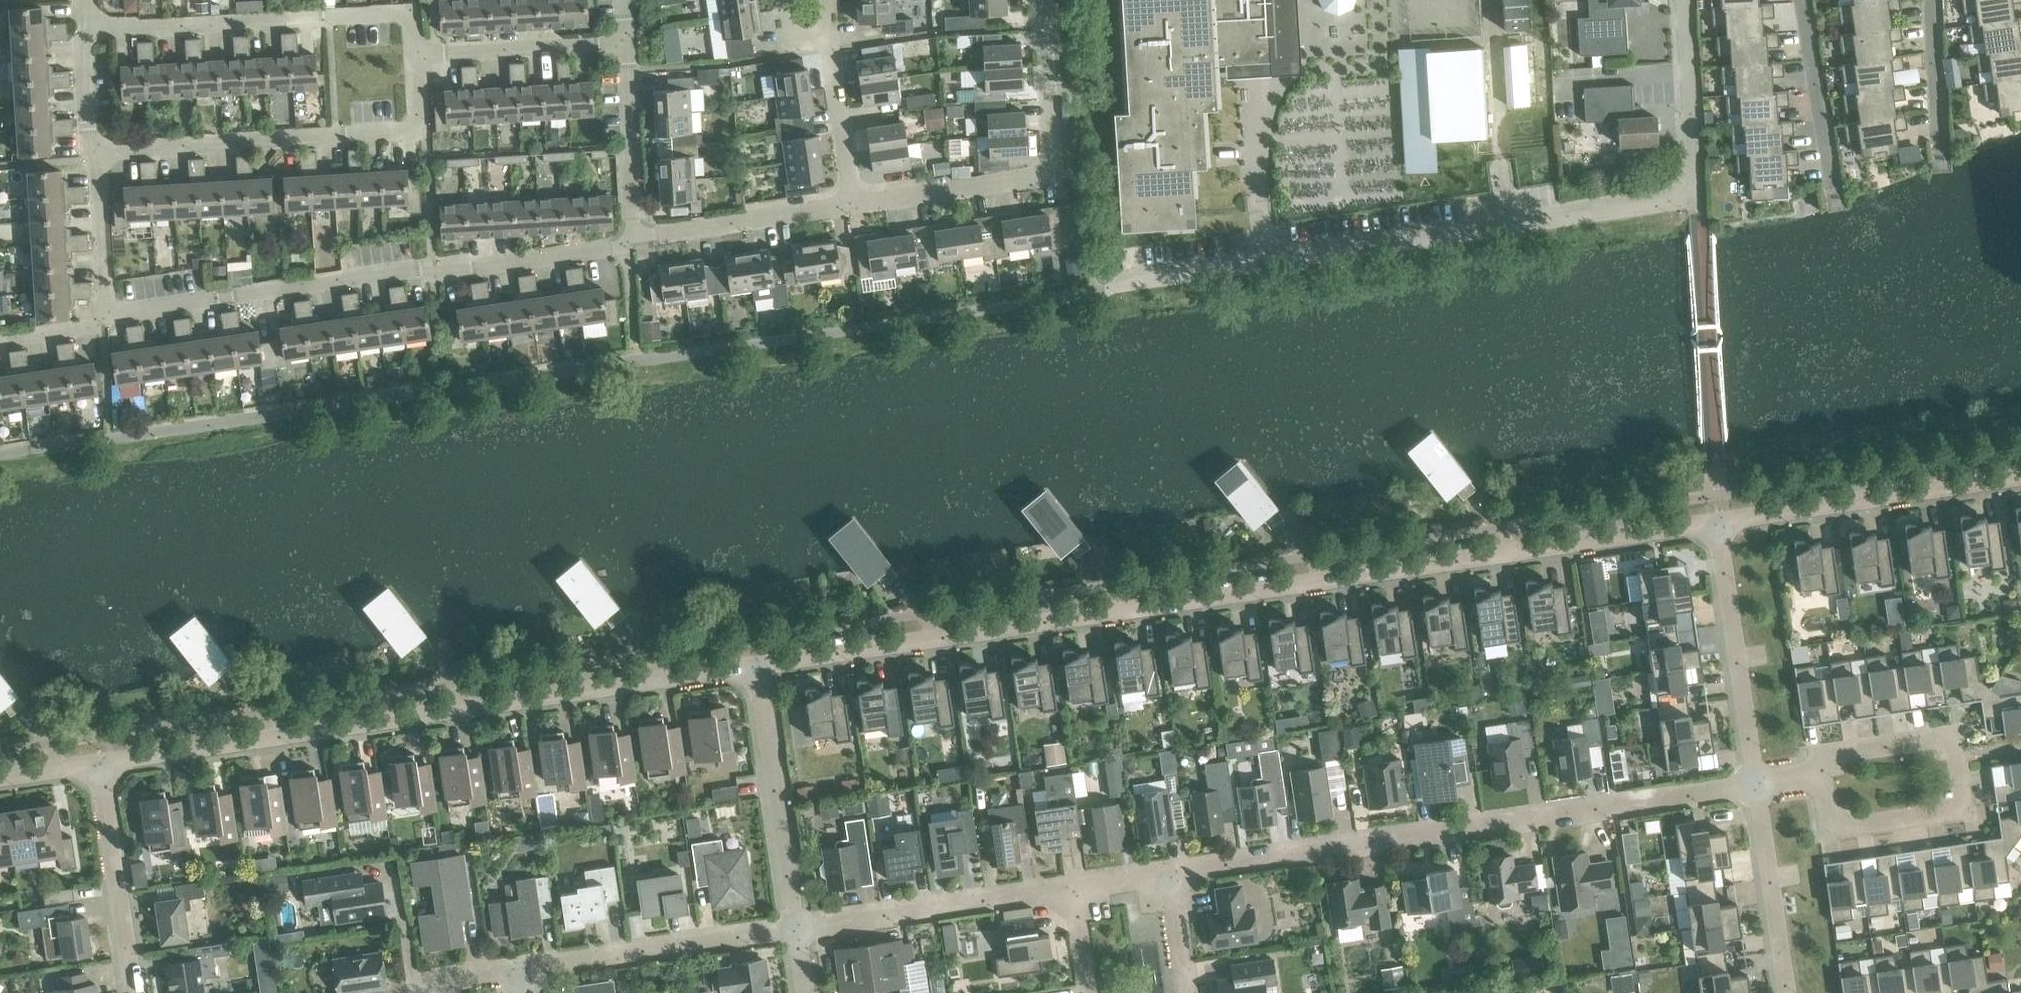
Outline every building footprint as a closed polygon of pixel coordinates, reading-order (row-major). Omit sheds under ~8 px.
[(124,5),(125,12),(137,11),(137,0),(129,0),(124,5)] [(236,0),(236,12),(262,11),(262,0),(243,0),(236,0)] [(465,0),(455,0),(441,1),(441,0),(428,0),(429,20),(441,20),(442,33),(467,32),(465,0)] [(467,32),(491,30),(489,0),(465,0),(467,32)] [(491,30),(515,29),(513,0),(489,0),(491,30)] [(515,29),(539,27),(537,0),(513,0),(515,29)] [(539,27),(562,26),(561,0),(537,0),(539,27)] [(562,26),(587,24),(586,0),(561,0),(562,26)] [(720,17),(758,12),(756,0),(717,0),(720,17)] [(857,0),(858,23),(888,21),(889,33),(913,31),(912,19),(894,20),(893,0),(861,0),(857,0)] [(970,15),(944,17),(945,29),(977,27),(976,15),(1006,13),(1005,0),(969,0),(970,15)] [(1113,113),(1121,231),(1152,229),(1163,228),(1195,226),(1191,169),(1206,168),(1202,110),(1217,109),(1214,66),(1229,65),(1269,62),(1269,63),(1296,61),(1292,0),(1121,0),(1128,112),(1113,113)] [(1526,0),(1502,0),(1504,30),(1528,29),(1526,0)] [(1627,53),(1624,13),(1623,13),(1623,3),(1647,1),(1647,2),(1648,2),(1647,0),(1587,0),(1588,17),(1577,18),(1577,17),(1576,17),(1579,56),(1580,56),(1591,55),(1602,54),(1626,53),(1627,53)] [(1854,33),(1854,34),(1891,28),(1891,27),(1888,12),(1900,10),(1899,0),(1877,0),(1852,4),(1852,3),(1837,5),(1840,24),(1852,22),(1854,33)] [(1977,24),(2014,19),(2014,18),(2012,3),(2020,2),(2020,0),(1961,0),(1963,14),(1976,13),(1977,24)] [(207,2),(196,2),(196,12),(207,12),(207,2)] [(1724,25),(1725,36),(1725,37),(1762,35),(1762,34),(1761,19),(1773,18),(1773,3),(1758,4),(1758,5),(1720,8),(1720,7),(1711,7),(1712,26),(1724,25)] [(10,9),(12,34),(67,31),(66,23),(50,24),(49,18),(42,19),(42,7),(10,9)] [(758,12),(720,17),(723,39),(725,39),(728,57),(753,53),(750,35),(761,34),(758,12)] [(1984,53),(2020,48),(2020,45),(2019,32),(2020,32),(2020,17),(2014,18),(2014,19),(1977,24),(1968,25),(1970,43),(1983,42),(1984,53)] [(1854,52),(1855,62),(1855,63),(1892,58),(1892,57),(1890,42),(1902,40),(1900,26),(1891,27),(1891,28),(1854,34),(1854,33),(1839,35),(1841,53),(1854,52)] [(672,27),(662,28),(666,63),(676,62),(672,27)] [(12,34),(13,58),(44,56),(44,46),(51,45),(51,40),(67,39),(67,31),(12,34)] [(289,33),(290,49),(298,49),(296,32),(289,33)] [(282,50),(290,49),(289,33),(281,33),(282,50)] [(1729,55),(1730,65),(1730,66),(1767,64),(1767,63),(1766,48),(1778,47),(1777,33),(1762,34),(1762,35),(1725,37),(1725,36),(1716,37),(1717,55),(1729,55)] [(249,35),(241,36),(242,52),(250,52),(249,35)] [(970,35),(956,36),(957,48),(971,47),(970,35)] [(242,52),(241,36),(233,36),(234,53),(242,52)] [(200,38),(192,39),(193,55),(201,55),(200,38)] [(193,55),(192,39),(185,39),(186,56),(193,55)] [(152,41),(144,42),(145,58),(153,58),(152,41)] [(145,58),(144,42),(137,42),(138,58),(145,58)] [(982,46),(984,68),(1021,66),(1020,43),(982,46)] [(856,61),(860,83),(897,77),(892,44),(877,46),(878,57),(856,61)] [(1405,52),(1411,150),(1435,149),(1434,140),(1487,137),(1482,47),(1405,52)] [(1992,81),(1992,82),(2020,78),(2020,48),(1984,53),(1975,54),(1978,72),(1990,71),(1992,81)] [(1602,54),(1591,55),(1591,67),(1603,66),(1602,54)] [(317,87),(315,55),(290,57),(292,89),(317,87)] [(1855,81),(1857,92),(1857,93),(1894,87),(1891,72),(1903,70),(1901,55),(1892,57),(1892,58),(1855,63),(1855,62),(1840,65),(1843,83),(1855,81)] [(13,58),(15,82),(70,79),(69,71),(53,72),(52,66),(45,67),(44,56),(13,58)] [(290,57),(266,58),(268,90),(292,89),(290,57)] [(268,90),(266,58),(242,60),(244,92),(268,90)] [(242,60),(218,61),(220,93),(244,92),(242,60)] [(566,76),(564,60),(557,61),(558,77),(566,76)] [(572,60),(564,60),(566,76),(573,76),(572,60)] [(220,93),(218,61),(194,62),(196,95),(220,93)] [(194,62),(170,64),(172,96),(196,95),(194,62)] [(772,74),(775,96),(810,91),(807,69),(777,73),(775,62),(766,63),(768,75),(772,74)] [(1734,84),(1735,95),(1735,96),(1772,93),(1772,92),(1771,77),(1783,77),(1782,62),(1767,63),(1767,64),(1730,66),(1730,65),(1721,66),(1722,85),(1734,84)] [(510,80),(518,79),(517,63),(509,63),(510,80)] [(517,63),(518,79),(525,79),(524,63),(517,63)] [(172,96),(170,64),(146,65),(148,98),(172,96)] [(148,98),(146,65),(121,67),(123,99),(148,98)] [(469,66),(470,82),(478,82),(477,65),(469,66)] [(462,83),(470,82),(469,66),(461,66),(462,83)] [(974,101),(974,103),(1000,101),(1000,90),(1022,88),(1021,66),(984,68),(984,80),(973,84),(973,89),(974,101)] [(718,68),(697,70),(697,85),(719,84),(718,68)] [(654,91),(655,113),(690,111),(689,89),(693,89),(693,77),(668,78),(668,90),(654,91)] [(897,77),(860,83),(863,105),(900,100),(897,77)] [(1992,81),(1982,83),(1985,101),(1997,100),(1999,112),(2020,109),(2020,78),(1992,82),(1992,81)] [(15,82),(16,106),(47,104),(47,94),(54,93),(54,88),(70,87),(70,79),(15,82)] [(593,115),(591,82),(566,84),(568,116),(593,115)] [(566,84),(542,85),(544,117),(568,116),(566,84)] [(544,117),(542,85),(518,87),(520,119),(544,117)] [(1617,120),(1619,145),(1656,143),(1655,116),(1632,118),(1631,86),(1633,86),(1633,85),(1582,88),(1585,122),(1617,120)] [(1857,111),(1858,122),(1859,123),(1895,117),(1895,116),(1893,101),(1905,99),(1903,85),(1894,87),(1857,93),(1857,92),(1842,94),(1845,113),(1857,111)] [(518,87),(494,88),(496,120),(520,119),(518,87)] [(496,120),(494,88),(470,90),(472,122),(496,120)] [(973,89),(956,90),(956,102),(974,101),(973,89)] [(472,122),(470,90),(445,91),(446,105),(434,105),(436,131),(449,130),(449,123),(472,122)] [(774,118),(776,130),(785,128),(784,117),(814,113),(810,91),(775,96),(779,117),(774,118)] [(1739,113),(1740,124),(1740,125),(1777,123),(1777,122),(1776,107),(1788,106),(1787,91),(1772,92),(1772,93),(1735,96),(1735,95),(1726,95),(1727,114),(1739,113)] [(934,93),(906,97),(908,109),(936,105),(934,93)] [(743,101),(733,102),(734,111),(744,110),(743,101)] [(976,137),(988,136),(1025,134),(1024,111),(1001,113),(1000,101),(974,103),(976,137)] [(16,106),(18,130),(72,127),(72,118),(55,119),(55,114),(48,115),(47,104),(16,106)] [(963,105),(946,106),(947,118),(963,117),(963,105)] [(942,107),(923,109),(925,130),(944,128),(942,107)] [(671,134),(672,145),(687,145),(697,144),(696,132),(691,132),(690,111),(655,113),(656,135),(671,134)] [(1714,112),(1703,112),(1704,126),(1714,126),(1714,112)] [(1859,123),(1858,122),(1843,124),(1846,143),(1858,141),(1860,153),(1898,147),(1895,131),(1906,129),(1904,115),(1895,116),(1895,117),(1859,123)] [(1744,142),(1745,154),(1782,152),(1782,151),(1781,136),(1793,135),(1792,121),(1777,122),(1777,123),(1740,125),(1740,124),(1730,125),(1732,143),(1744,142)] [(866,128),(870,150),(907,144),(903,122),(866,128)] [(72,127),(18,130),(19,155),(50,153),(50,141),(57,141),(56,136),(73,135),(72,127)] [(782,141),(785,162),(820,157),(817,135),(787,140),(785,128),(776,130),(778,142),(782,141)] [(1025,134),(988,136),(989,148),(977,152),(978,171),(1005,169),(1004,158),(1027,156),(1025,134)] [(961,138),(947,139),(948,155),(961,154),(961,138)] [(658,158),(659,180),(694,178),(693,156),(697,156),(697,144),(687,145),(672,145),(672,157),(658,158)] [(907,144),(870,150),(873,172),(922,165),(921,158),(908,156),(907,144)] [(1713,145),(1707,145),(1708,155),(1718,155),(1717,149),(1713,145)] [(357,165),(356,149),(348,150),(349,166),(357,165)] [(364,149),(356,149),(357,165),(365,165),(364,149)] [(591,150),(591,158),(608,157),(607,149),(591,150)] [(1745,154),(1735,154),(1736,173),(1748,172),(1750,200),(1773,199),(1772,183),(1787,182),(1786,165),(1798,164),(1797,150),(1782,151),(1782,152),(1745,154)] [(575,151),(558,152),(559,160),(575,159),(575,151)] [(309,168),(308,152),(300,152),(301,169),(309,168)] [(316,152),(308,152),(309,168),(317,168),(316,152)] [(559,160),(558,152),(542,153),(543,161),(559,160)] [(527,154),(510,155),(511,163),(527,162),(527,154)] [(252,155),(244,156),(245,172),(253,172),(252,155)] [(511,163),(510,155),(494,156),(495,164),(511,163)] [(245,172),(244,156),(236,156),(237,173),(245,172)] [(479,157),(462,158),(463,166),(479,165),(479,157)] [(820,157),(785,162),(788,184),(784,185),(786,197),(811,193),(809,181),(823,179),(820,157)] [(196,159),(197,175),(205,175),(204,158),(196,159)] [(463,166),(462,158),(446,159),(447,167),(463,166)] [(1720,158),(1708,158),(1708,171),(1716,170),(1720,165),(1720,158)] [(189,176),(197,175),(196,159),(188,159),(189,176)] [(156,161),(148,162),(149,178),(157,178),(156,161)] [(149,178),(148,162),(140,162),(141,179),(149,178)] [(949,162),(937,163),(938,175),(950,174),(949,162)] [(28,172),(30,197),(84,194),(84,186),(68,187),(67,181),(60,182),(59,170),(28,172)] [(381,171),(383,204),(406,202),(407,212),(421,211),(418,175),(406,176),(406,170),(381,171)] [(359,205),(383,204),(381,171),(357,173),(359,205)] [(335,207),(359,205),(357,173),(333,174),(335,207)] [(311,208),(335,207),(333,174),(309,176),(311,208)] [(286,209),(311,208),(309,176),(284,177),(286,209)] [(272,210),(270,178),(245,180),(247,212),(272,210)] [(694,178),(659,180),(661,202),(690,201),(691,212),(701,211),(700,199),(696,200),(694,178)] [(245,180),(221,181),(223,213),(247,212),(245,180)] [(223,213),(221,181),(197,182),(199,215),(223,213)] [(197,182),(173,184),(175,216),(199,215),(197,182)] [(175,216),(173,184),(149,185),(151,218),(175,216)] [(128,219),(151,218),(149,185),(125,187),(125,200),(113,201),(115,227),(129,226),(128,219)] [(736,203),(732,203),(733,211),(744,209),(744,203),(742,190),(735,191),(736,203)] [(30,197),(31,221),(62,219),(62,209),(69,208),(69,203),(85,202),(84,194),(30,197)] [(610,195),(585,197),(587,229),(612,228),(610,195)] [(585,197),(561,198),(563,231),(587,229),(585,197)] [(561,198),(537,200),(539,232),(563,231),(561,198)] [(537,200),(513,201),(515,234),(539,232),(537,200)] [(513,201),(489,203),(491,235),(515,234),(513,201)] [(489,203),(465,204),(467,237),(491,235),(489,203)] [(467,237),(465,204),(440,206),(442,238),(467,237)] [(1037,215),(1024,217),(1028,247),(1050,244),(1051,250),(1063,248),(1057,206),(1036,209),(1037,215)] [(1009,213),(989,216),(995,258),(1007,256),(1006,250),(1028,247),(1024,217),(1010,219),(1009,213)] [(969,225),(956,227),(961,257),(983,254),(983,260),(995,258),(989,216),(969,219),(969,225)] [(31,221),(33,245),(87,242),(87,233),(71,234),(70,229),(63,230),(62,219),(31,221)] [(942,223),(922,226),(928,268),(940,266),(939,260),(961,257),(956,227),(943,229),(942,223)] [(902,235),(889,237),(893,267),(915,264),(916,270),(928,268),(922,226),(901,229),(902,235)] [(895,278),(893,267),(889,237),(876,239),(875,233),(854,236),(860,278),(872,276),(873,281),(895,278)] [(835,239),(813,242),(819,280),(841,277),(841,275),(852,273),(848,248),(837,250),(835,239)] [(33,245),(34,269),(65,267),(65,257),(72,256),(72,251),(88,250),(87,242),(33,245)] [(793,257),(781,258),(785,283),(796,281),(797,283),(819,280),(813,242),(791,245),(793,257)] [(787,297),(785,283),(781,258),(770,260),(769,249),(747,252),(752,290),(754,303),(774,300),(775,307),(788,305),(787,297)] [(726,266),(715,268),(719,293),(730,291),(730,293),(752,290),(747,252),(725,255),(726,266)] [(201,257),(193,258),(194,266),(201,266),(201,257)] [(1077,258),(1065,259),(1068,281),(1081,279),(1077,258)] [(702,259),(680,262),(686,300),(708,297),(708,295),(719,293),(715,268),(704,270),(702,259)] [(251,261),(227,263),(229,286),(252,283),(251,268),(252,268),(251,261)] [(686,300),(680,262),(658,265),(660,276),(648,278),(652,303),(664,301),(664,303),(686,300)] [(225,266),(214,266),(214,275),(225,275),(225,266)] [(34,269),(36,293),(90,290),(90,281),(74,282),(73,277),(66,278),(65,267),(34,269)] [(582,267),(573,268),(581,322),(604,319),(606,326),(619,324),(615,298),(603,300),(601,288),(590,289),(589,282),(584,283),(582,267)] [(563,293),(553,295),(558,326),(581,322),(573,268),(565,269),(568,285),(562,286),(563,293)] [(534,274),(526,275),(534,329),(558,326),(553,295),(543,296),(542,289),(536,290),(534,274)] [(516,300),(506,302),(510,333),(534,329),(526,275),(518,276),(520,292),(515,293),(516,300)] [(486,281),(478,282),(486,336),(510,333),(506,302),(495,303),(494,296),(489,297),(486,281)] [(486,336),(478,282),(470,283),(473,299),(467,300),(469,307),(457,309),(459,321),(447,323),(451,349),(464,347),(463,340),(486,336)] [(405,285),(397,286),(405,340),(429,337),(425,306),(414,308),(412,300),(407,301),(405,285)] [(387,312),(376,313),(381,344),(405,340),(397,286),(389,287),(391,304),(386,304),(387,312)] [(90,290),(36,293),(37,318),(68,316),(68,304),(75,304),(74,299),(91,298),(90,290)] [(357,292),(349,293),(357,347),(381,344),(376,313),(366,315),(365,308),(360,308),(357,292)] [(339,319),(329,320),(334,351),(357,347),(349,293),(341,295),(344,311),(338,312),(339,319)] [(926,296),(921,301),(921,303),(921,306),(924,305),(932,304),(932,301),(931,296),(926,296)] [(310,299),(302,300),(310,354),(334,351),(329,320),(319,322),(318,315),(312,315),(310,299)] [(282,340),(271,341),(274,367),(288,365),(287,358),(310,354),(302,300),(294,302),(296,318),(291,319),(292,326),(281,328),(282,340)] [(237,310),(229,311),(237,365),(260,362),(261,369),(274,367),(271,341),(259,343),(257,331),(245,333),(244,326),(239,326),(237,310)] [(219,337),(208,338),(213,369),(237,365),(229,311),(221,312),(223,329),(218,329),(219,337)] [(189,317),(181,318),(189,372),(213,369),(208,338),(198,340),(197,333),(192,333),(189,317)] [(171,344),(161,345),(166,376),(189,372),(181,318),(173,320),(176,336),(170,336),(171,344)] [(659,320),(642,321),(643,341),(660,340),(659,320)] [(142,324),(134,325),(142,379),(166,376),(161,345),(151,347),(150,340),(144,340),(142,324)] [(142,379),(134,325),(126,327),(128,343),(123,344),(124,351),(113,352),(117,383),(142,379)] [(73,342),(64,343),(73,397),(97,393),(93,363),(81,364),(80,357),(75,358),(73,342)] [(55,368),(44,370),(49,401),(73,397),(64,343),(56,344),(59,360),(54,361),(55,368)] [(25,349),(17,350),(25,404),(49,401),(44,370),(34,371),(33,364),(28,365),(25,349)] [(17,350),(9,351),(11,367),(6,368),(7,375),(0,376),(0,404),(1,408),(25,404),(17,350)] [(275,373),(261,375),(263,394),(278,392),(275,373)] [(1414,457),(1435,484),(1441,491),(1450,484),(1462,500),(1476,489),(1431,433),(1420,442),(1419,442),(1425,449),(1414,457)] [(1221,486),(1243,513),(1248,520),(1257,513),(1270,529),(1283,518),(1238,462),(1227,471),(1232,478),(1221,486)] [(1028,515),(1050,542),(1055,549),(1064,542),(1077,557),(1090,547),(1045,491),(1034,499),(1034,500),(1039,506),(1028,515)] [(2019,507),(2018,507),(2016,508),(2014,509),(2016,522),(2010,523),(2010,522),(2009,522),(2011,538),(2012,537),(2018,536),(2020,554),(2020,507),(2019,507)] [(1991,569),(1991,571),(2006,568),(1999,521),(1976,524),(1975,522),(1975,521),(1974,520),(1973,518),(1972,518),(1970,517),(1969,516),(1968,515),(1965,515),(1962,516),(1960,516),(1959,517),(1961,530),(1955,531),(1954,531),(1956,546),(1957,546),(1957,545),(1963,544),(1966,566),(1990,562),(1991,569)] [(836,544),(857,570),(863,578),(872,570),(884,586),(897,575),(853,519),(841,529),(846,535),(836,544)] [(1935,578),(1936,579),(1950,577),(1943,529),(1920,533),(1920,531),(1920,530),(1918,528),(1917,526),(1916,526),(1915,525),(1914,524),(1912,524),(1911,523),(1910,523),(1908,523),(1906,524),(1904,525),(1903,525),(1905,539),(1900,539),(1899,539),(1898,539),(1900,554),(1902,554),(1902,553),(1908,552),(1911,574),(1935,570),(1936,578),(1935,578)] [(1880,586),(1880,587),(1895,585),(1888,537),(1865,541),(1865,539),(1864,538),(1863,536),(1861,534),(1860,534),(1859,533),(1857,532),(1854,532),(1851,532),(1849,533),(1848,534),(1850,547),(1844,548),(1844,547),(1843,547),(1845,562),(1846,562),(1846,561),(1852,561),(1855,582),(1879,579),(1881,586),(1880,586)] [(1824,594),(1825,595),(1839,593),(1832,546),(1810,549),(1809,548),(1809,547),(1808,545),(1807,544),(1807,543),(1805,542),(1805,541),(1803,541),(1801,540),(1800,540),(1799,540),(1797,540),(1796,540),(1794,541),(1793,542),(1795,555),(1789,556),(1789,555),(1787,555),(1790,571),(1791,570),(1797,569),(1800,591),(1824,587),(1825,594),(1824,594)] [(563,584),(586,613),(590,618),(599,611),(611,627),(625,616),(580,560),(569,569),(574,576),(563,584)] [(1636,571),(1641,600),(1690,593),(1688,577),(1669,579),(1668,573),(1658,574),(1656,568),(1636,571)] [(1532,630),(1558,627),(1559,635),(1571,633),(1564,586),(1551,588),(1550,581),(1541,586),(1540,584),(1539,583),(1538,582),(1536,581),(1535,580),(1533,580),(1531,579),(1529,579),(1528,580),(1526,580),(1524,581),(1526,595),(1521,596),(1521,595),(1519,595),(1521,610),(1523,610),(1528,609),(1532,630)] [(1477,616),(1482,646),(1520,641),(1513,593),(1500,595),(1499,589),(1489,593),(1489,592),(1488,591),(1486,590),(1485,589),(1484,588),(1482,587),(1481,587),(1479,587),(1477,587),(1475,588),(1473,589),(1475,603),(1469,604),(1469,603),(1468,603),(1470,618),(1471,618),(1471,617),(1477,616)] [(370,613),(396,646),(397,647),(406,640),(419,656),(432,645),(387,589),(376,598),(381,605),(370,613)] [(1641,600),(1646,636),(1676,631),(1673,612),(1692,609),(1690,593),(1641,600)] [(1585,596),(1587,608),(1602,606),(1600,594),(1585,596)] [(1429,646),(1455,642),(1456,650),(1469,649),(1461,601),(1448,603),(1448,597),(1447,596),(1438,601),(1437,600),(1437,599),(1435,597),(1434,596),(1433,596),(1431,595),(1430,595),(1428,595),(1426,595),(1424,596),(1422,596),(1422,597),(1424,610),(1418,611),(1417,611),(1419,626),(1420,626),(1420,625),(1426,624),(1429,646)] [(2009,599),(2003,606),(2004,612),(2016,610),(2015,598),(2009,599)] [(1378,653),(1404,650),(1405,658),(1417,656),(1410,609),(1397,611),(1396,604),(1387,609),(1385,607),(1385,606),(1383,605),(1382,604),(1379,603),(1378,602),(1376,602),(1374,603),(1372,603),(1370,604),(1370,605),(1372,618),(1367,619),(1366,618),(1365,618),(1367,633),(1369,633),(1374,632),(1378,653)] [(1951,606),(1946,613),(1947,619),(1959,618),(1958,605),(1951,606)] [(1326,661),(1352,657),(1353,666),(1366,664),(1359,616),(1346,618),(1345,612),(1344,612),(1335,616),(1334,614),(1332,613),(1330,612),(1328,610),(1326,610),(1323,610),(1321,611),(1320,611),(1319,612),(1321,626),(1315,627),(1315,626),(1314,626),(1316,641),(1317,641),(1317,640),(1323,639),(1326,661)] [(1903,616),(1887,618),(1888,628),(1904,625),(1903,616)] [(177,642),(204,676),(213,669),(226,684),(239,674),(195,618),(183,627),(188,633),(177,642)] [(1275,669),(1301,665),(1302,673),(1314,672),(1307,624),(1294,626),(1293,620),(1293,619),(1284,624),(1283,622),(1281,621),(1280,620),(1278,619),(1276,618),(1274,618),(1272,618),(1270,618),(1269,619),(1267,620),(1270,633),(1264,634),(1262,634),(1264,649),(1266,649),(1266,648),(1271,647),(1275,669)] [(1223,676),(1249,673),(1250,681),(1263,679),(1256,632),(1243,634),(1242,627),(1232,632),(1231,630),(1230,628),(1228,627),(1226,626),(1224,626),(1223,625),(1221,626),(1218,626),(1216,627),(1216,628),(1218,641),(1212,642),(1212,641),(1211,641),(1213,656),(1214,656),(1220,655),(1223,676)] [(1607,628),(1590,631),(1592,643),(1609,641),(1607,628)] [(1910,628),(1897,630),(1900,652),(1913,650),(1910,628)] [(1646,636),(1651,671),(1701,664),(1698,648),(1679,651),(1676,631),(1646,636)] [(1172,684),(1198,680),(1199,689),(1211,687),(1204,639),(1191,641),(1190,635),(1181,639),(1180,638),(1178,635),(1176,634),(1174,634),(1171,633),(1169,633),(1166,634),(1164,635),(1165,635),(1167,648),(1161,650),(1161,649),(1159,649),(1162,664),(1163,664),(1163,663),(1169,662),(1172,684)] [(1120,692),(1146,688),(1148,696),(1160,695),(1153,647),(1140,649),(1139,643),(1139,642),(1129,647),(1129,646),(1128,645),(1127,643),(1125,642),(1122,641),(1121,641),(1119,641),(1118,641),(1116,641),(1114,642),(1113,643),(1115,656),(1110,657),(1109,657),(1108,657),(1110,672),(1111,672),(1111,671),(1117,670),(1120,692)] [(1835,642),(1827,643),(1828,655),(1836,654),(1835,642)] [(1962,703),(1980,700),(1989,688),(1979,680),(1975,655),(1959,658),(1957,643),(1936,647),(1938,661),(1939,661),(1943,687),(1958,684),(1962,703)] [(1807,645),(1790,647),(1792,659),(1793,663),(1809,661),(1807,645)] [(1069,700),(1095,696),(1096,704),(1109,702),(1102,655),(1088,657),(1088,650),(1087,650),(1078,655),(1077,653),(1076,652),(1075,651),(1073,650),(1071,649),(1068,648),(1066,649),(1063,649),(1062,650),(1062,651),(1064,664),(1058,665),(1058,664),(1057,664),(1059,680),(1060,679),(1066,678),(1069,700)] [(1946,704),(1943,687),(1939,661),(1938,661),(1923,663),(1921,649),(1913,650),(1900,652),(1902,666),(1903,666),(1907,692),(1908,692),(1922,690),(1926,708),(1947,705),(1946,704)] [(1910,709),(1908,692),(1907,692),(1903,666),(1902,666),(1888,668),(1885,654),(1865,657),(1867,671),(1868,671),(1871,697),(1872,697),(1887,695),(1891,713),(1911,710),(1911,709),(1910,709)] [(1018,707),(1044,703),(1045,712),(1057,710),(1050,662),(1037,664),(1036,658),(1027,662),(1026,661),(1025,660),(1024,659),(1022,657),(1021,657),(1019,656),(1017,656),(1015,656),(1014,656),(1012,657),(1010,658),(1012,672),(1007,673),(1006,672),(1005,672),(1007,687),(1009,687),(1009,686),(1014,685),(1018,707)] [(1875,714),(1872,697),(1871,697),(1868,671),(1867,671),(1852,674),(1850,659),(1829,663),(1831,677),(1832,677),(1836,703),(1837,703),(1851,700),(1855,719),(1875,716),(1875,714)] [(966,715),(992,711),(993,719),(1006,718),(999,670),(986,672),(985,666),(985,665),(975,670),(974,668),(972,666),(970,665),(969,664),(966,664),(963,664),(962,664),(961,665),(959,666),(961,679),(955,680),(955,679),(954,680),(956,695),(957,695),(957,694),(963,693),(966,715)] [(1651,671),(1657,707),(1687,702),(1684,683),(1703,680),(1701,664),(1651,671)] [(1602,665),(1591,667),(1593,679),(1604,678),(1602,665)] [(1839,720),(1837,703),(1836,703),(1832,677),(1831,677),(1816,679),(1814,665),(1795,668),(1794,666),(1793,667),(1799,709),(1801,708),(1816,706),(1819,724),(1840,721),(1840,720),(1839,720)] [(902,687),(905,703),(906,702),(912,701),(915,723),(941,719),(942,727),(954,725),(947,678),(934,680),(933,673),(924,678),(923,676),(922,675),(921,674),(919,673),(917,672),(915,672),(913,671),(911,672),(908,673),(907,673),(908,674),(910,687),(904,688),(904,687),(902,687)] [(1589,674),(1567,677),(1568,689),(1591,686),(1589,674)] [(11,716),(24,706),(0,676),(0,703),(11,716)] [(863,730),(889,727),(891,735),(903,733),(896,685),(883,687),(882,681),(872,685),(871,683),(869,682),(868,681),(867,680),(865,679),(862,679),(860,679),(859,680),(857,681),(856,681),(858,695),(852,696),(852,695),(851,695),(853,710),(854,710),(860,709),(863,730)] [(1479,686),(1465,688),(1467,703),(1481,701),(1479,686)] [(804,689),(807,702),(801,703),(799,703),(802,718),(803,718),(803,717),(809,716),(812,738),(835,735),(837,743),(851,741),(844,693),(831,695),(830,688),(821,693),(820,691),(818,690),(817,688),(815,688),(813,687),(811,687),(810,687),(808,687),(806,688),(804,689)] [(1980,700),(1983,718),(2002,717),(2004,732),(2003,732),(2003,733),(2020,730),(2020,692),(1999,696),(1989,688),(1980,700)] [(1177,690),(1168,691),(1169,699),(1178,698),(1177,690)] [(1429,698),(1413,700),(1414,712),(1430,710),(1429,698)] [(1565,699),(1557,700),(1558,711),(1566,711),(1565,699)] [(1527,700),(1507,703),(1509,715),(1529,712),(1527,700)] [(1372,702),(1357,709),(1362,719),(1377,713),(1372,702)] [(1657,707),(1662,743),(1711,735),(1709,719),(1690,722),(1687,702),(1657,707)] [(1115,703),(1105,704),(1107,719),(1118,718),(1115,703)] [(718,756),(720,767),(733,765),(734,765),(725,707),(724,707),(724,708),(713,709),(712,709),(689,712),(696,759),(718,756)] [(678,732),(665,734),(663,716),(639,720),(648,778),(684,772),(678,732)] [(1587,747),(1602,745),(1598,717),(1582,720),(1584,736),(1553,740),(1559,780),(1591,775),(1587,747)] [(1521,749),(1533,747),(1529,719),(1506,723),(1509,740),(1487,743),(1493,790),(1526,785),(1521,749)] [(629,740),(616,742),(613,724),(589,727),(598,785),(634,780),(629,740)] [(1359,724),(1341,726),(1345,749),(1362,747),(1359,724)] [(1615,724),(1604,725),(1606,739),(1617,737),(1615,724)] [(1241,726),(1228,727),(1229,739),(1242,738),(1241,726)] [(1318,732),(1322,761),(1340,758),(1335,729),(1318,732)] [(566,749),(563,731),(539,735),(542,750),(544,770),(546,782),(569,778),(570,789),(583,787),(585,787),(579,747),(566,749)] [(1711,735),(1662,743),(1666,772),(1686,769),(1685,762),(1696,761),(1695,754),(1714,752),(1711,735)] [(516,757),(513,738),(489,742),(492,758),(494,771),(498,800),(535,795),(529,755),(516,757)] [(1427,743),(1418,755),(1425,800),(1453,796),(1451,783),(1467,781),(1461,738),(1427,743)] [(1249,741),(1226,744),(1228,758),(1251,755),(1249,741)] [(466,764),(463,746),(439,749),(448,807),(485,802),(479,762),(466,764)] [(910,746),(894,748),(896,762),(912,760),(910,746)] [(1064,748),(1045,751),(1047,766),(1066,763),(1064,748)] [(1608,751),(1610,763),(1625,760),(1623,748),(1608,751)] [(1272,805),(1275,801),(1285,800),(1278,749),(1257,752),(1261,777),(1252,779),(1250,782),(1250,785),(1239,787),(1245,827),(1275,822),(1272,805)] [(542,750),(532,752),(535,772),(544,770),(542,750)] [(419,801),(421,811),(434,809),(435,809),(429,770),(416,772),(413,753),(390,757),(397,804),(419,801)] [(1370,757),(1367,761),(1367,764),(1363,764),(1370,808),(1405,803),(1399,759),(1382,762),(1382,758),(1378,756),(1370,757)] [(1134,757),(1123,759),(1124,769),(1130,768),(1134,762),(1134,757)] [(492,758),(482,759),(484,773),(494,771),(492,758)] [(1119,759),(1103,761),(1108,797),(1124,795),(1119,759)] [(366,779),(364,761),(340,764),(349,822),(385,817),(379,777),(366,779)] [(1194,811),(1197,834),(1223,830),(1220,808),(1234,806),(1227,761),(1204,764),(1208,792),(1191,794),(1192,799),(1189,799),(1191,811),(1194,811)] [(2014,800),(2020,799),(2020,761),(2008,763),(2008,764),(2009,764),(2011,779),(1992,783),(1995,804),(1997,803),(2014,800)] [(965,765),(951,767),(953,780),(967,778),(965,765)] [(1291,772),(1298,819),(1331,814),(1324,767),(1291,772)] [(330,784),(317,786),(314,768),(290,772),(299,830),(335,824),(330,784)] [(1018,772),(1021,788),(1033,786),(1030,771),(1018,772)] [(1133,795),(1140,842),(1174,837),(1168,801),(1180,800),(1176,772),(1163,774),(1166,790),(1133,795)] [(1034,833),(1035,843),(1039,842),(1041,853),(1060,850),(1061,854),(1071,853),(1069,838),(1081,836),(1072,773),(1044,777),(1048,807),(1034,809),(1038,833),(1034,833)] [(264,776),(240,779),(249,837),(284,832),(285,832),(286,832),(280,792),(267,794),(264,776)] [(230,799),(217,801),(214,783),(191,787),(198,834),(220,830),(222,841),(235,839),(236,839),(230,799)] [(711,789),(713,802),(739,798),(737,785),(711,789)] [(141,794),(149,852),(186,846),(180,807),(167,809),(164,790),(141,794)] [(930,792),(919,793),(919,804),(931,803),(930,792)] [(886,796),(867,799),(870,818),(889,815),(886,796)] [(864,797),(841,800),(842,814),(865,811),(864,797)] [(2000,837),(2013,846),(2020,836),(2020,799),(2014,800),(2016,815),(1998,819),(2000,837)] [(837,804),(820,806),(821,818),(839,816),(837,804)] [(986,825),(992,865),(1019,860),(1015,833),(1027,831),(1023,804),(987,809),(989,824),(986,825)] [(1091,832),(1094,849),(1123,845),(1117,804),(1088,809),(1090,822),(1089,825),(1089,830),(1091,832)] [(55,807),(31,810),(37,856),(55,854),(62,869),(76,867),(72,837),(60,839),(55,807)] [(931,823),(938,872),(961,869),(958,848),(962,848),(963,852),(978,850),(971,809),(957,811),(958,819),(931,823)] [(31,810),(7,814),(13,860),(37,856),(31,810)] [(13,860),(7,814),(0,815),(0,862),(13,860)] [(699,817),(686,819),(688,836),(701,834),(699,817)] [(860,864),(870,862),(863,818),(844,821),(847,839),(837,841),(834,844),(835,847),(823,849),(825,863),(822,863),(820,867),(821,875),(825,878),(827,877),(829,889),(859,884),(857,867),(860,864)] [(1674,823),(1679,856),(1728,849),(1726,832),(1707,835),(1706,829),(1696,830),(1694,820),(1674,823)] [(453,830),(440,831),(442,842),(454,840),(453,830)] [(884,848),(888,880),(913,876),(911,866),(923,864),(918,830),(895,833),(897,846),(884,848)] [(533,834),(513,836),(515,850),(534,848),(533,834)] [(1984,859),(1969,861),(1972,887),(1974,901),(1995,898),(1992,884),(2009,881),(2005,856),(2013,846),(2000,837),(1982,840),(1984,859)] [(696,880),(707,879),(710,882),(714,906),(719,905),(722,906),(727,906),(729,904),(735,903),(738,904),(743,903),(746,901),(751,900),(746,866),(748,862),(747,853),(744,851),(723,854),(721,839),(691,844),(696,880)] [(1948,864),(1934,866),(1933,866),(1937,892),(1936,892),(1938,906),(1959,903),(1957,889),(1972,887),(1969,861),(1967,844),(1967,842),(1947,845),(1948,864)] [(1913,869),(1898,871),(1897,871),(1901,897),(1900,898),(1903,912),(1923,909),(1921,894),(1936,892),(1937,892),(1933,866),(1934,866),(1931,849),(1932,849),(1931,847),(1911,850),(1913,869)] [(1679,856),(1684,892),(1714,887),(1711,868),(1731,865),(1728,849),(1679,856)] [(687,850),(677,851),(679,866),(689,865),(687,850)] [(1623,852),(1625,864),(1640,862),(1638,850),(1623,852)] [(1877,874),(1863,876),(1862,877),(1866,903),(1865,903),(1867,917),(1870,917),(1877,915),(1888,914),(1886,900),(1900,898),(1901,897),(1897,871),(1898,871),(1896,854),(1896,853),(1876,856),(1877,874)] [(420,916),(425,949),(462,943),(458,919),(472,917),(463,856),(412,863),(415,884),(434,882),(439,914),(420,916)] [(1516,892),(1536,889),(1533,864),(1519,866),(1520,869),(1513,870),(1511,856),(1483,860),(1485,871),(1481,872),(1478,876),(1479,884),(1483,887),(1487,886),(1489,901),(1496,900),(1497,904),(1500,907),(1508,906),(1511,903),(1510,898),(1517,897),(1516,892)] [(1589,894),(1610,891),(1606,865),(1596,867),(1596,870),(1586,872),(1583,856),(1551,861),(1553,876),(1554,886),(1558,912),(1591,907),(1589,894)] [(1862,877),(1863,876),(1860,859),(1860,858),(1840,861),(1841,880),(1827,882),(1826,881),(1825,882),(1831,922),(1852,919),(1850,905),(1865,903),(1866,903),(1862,877)] [(605,902),(618,900),(614,866),(584,870),(586,885),(577,887),(577,892),(561,894),(565,928),(584,925),(583,921),(607,917),(605,902)] [(1472,902),(1459,903),(1453,868),(1433,871),(1434,876),(1422,878),(1421,874),(1403,874),(1401,874),(1407,913),(1446,907),(1450,933),(1476,929),(1472,902)] [(333,902),(336,922),(385,914),(381,883),(362,885),(358,881),(356,882),(354,872),(303,880),(307,906),(333,902)] [(286,873),(268,875),(270,890),(288,888),(286,873)] [(639,880),(644,914),(683,908),(678,874),(639,880)] [(541,912),(553,910),(547,876),(516,881),(519,899),(490,904),(495,935),(511,932),(512,936),(541,932),(539,916),(541,912)] [(1553,876),(1545,877),(1546,886),(1546,888),(1554,886),(1553,876)] [(1365,891),(1358,892),(1356,879),(1327,883),(1333,927),(1363,923),(1362,921),(1370,920),(1371,928),(1389,925),(1383,885),(1365,888),(1365,891)] [(157,902),(163,942),(187,938),(183,910),(191,909),(189,899),(205,896),(202,881),(175,885),(177,899),(157,902)] [(256,881),(243,882),(245,894),(257,893),(256,881)] [(1642,881),(1629,883),(1632,900),(1633,900),(1645,898),(1642,881)] [(1208,916),(1212,947),(1257,940),(1252,910),(1244,911),(1240,886),(1216,890),(1219,907),(1220,906),(1222,914),(1208,916)] [(1684,892),(1690,927),(1739,920),(1736,904),(1717,907),(1714,887),(1684,892)] [(43,892),(45,905),(74,900),(72,888),(43,892)] [(1546,894),(1535,896),(1537,911),(1548,910),(1546,894)] [(1645,898),(1633,900),(1635,917),(1651,915),(1648,897),(1645,898)] [(68,920),(64,917),(62,905),(17,911),(20,929),(41,926),(46,960),(65,957),(90,953),(84,917),(68,920)] [(1950,908),(1940,909),(1942,925),(1951,924),(1950,908)] [(1917,912),(1906,913),(1908,929),(1919,927),(1917,912)] [(1877,915),(1870,917),(1871,924),(1878,923),(1877,915)] [(995,959),(998,977),(1042,970),(1040,957),(1051,956),(1048,934),(1037,936),(1036,931),(1035,931),(1033,917),(1001,922),(1003,937),(1007,936),(1008,940),(1006,940),(1008,956),(995,959)] [(1690,927),(1695,963),(1725,958),(1722,939),(1741,936),(1739,920),(1690,927)] [(1849,923),(1835,925),(1837,939),(1851,937),(1849,923)] [(954,924),(942,925),(943,933),(955,931),(954,924)] [(1881,940),(1872,941),(1874,957),(1883,956),(1881,940)] [(1628,941),(1612,944),(1615,967),(1632,964),(1628,941)] [(170,992),(205,992),(203,978),(217,976),(214,957),(229,954),(228,942),(186,949),(187,961),(166,964),(168,979),(170,979),(171,987),(170,987),(170,992)] [(837,950),(843,992),(852,992),(868,991),(881,989),(898,987),(899,992),(927,992),(922,961),(913,962),(910,944),(900,946),(900,942),(875,945),(874,945),(872,948),(865,949),(863,946),(862,947),(837,950)] [(1986,980),(1987,980),(1984,955),(1967,958),(1965,944),(1944,947),(1946,961),(1947,961),(1951,986),(1952,986),(1966,984),(1968,992),(1988,992),(1986,980)] [(1952,986),(1951,986),(1947,961),(1946,961),(1931,963),(1929,949),(1909,952),(1911,966),(1915,992),(1916,992),(1931,990),(1931,992),(1953,992),(1952,986)] [(336,992),(353,992),(352,992),(362,990),(386,986),(381,952),(333,960),(338,992),(336,992)] [(2000,953),(1987,954),(1989,971),(2002,970),(2000,953)] [(1916,992),(1915,992),(1911,966),(1896,968),(1894,954),(1883,956),(1874,957),(1873,957),(1875,971),(1876,971),(1879,992),(1916,992)] [(1541,956),(1511,960),(1514,979),(1543,974),(1541,956)] [(1645,956),(1636,957),(1638,968),(1647,967),(1645,956)] [(1699,992),(1737,992),(1749,991),(1747,975),(1728,978),(1725,958),(1695,963),(1699,992)] [(717,991),(721,991),(722,992),(768,992),(763,959),(733,964),(734,968),(718,970),(719,976),(715,977),(712,980),(713,989),(717,991)] [(1217,981),(1219,992),(1264,992),(1263,986),(1275,984),(1271,959),(1238,964),(1239,975),(1237,975),(1234,978),(1217,981)] [(1876,971),(1875,971),(1860,974),(1858,959),(1851,960),(1837,962),(1842,992),(1879,992),(1876,971)] [(673,965),(661,967),(662,979),(675,977),(673,965)] [(1477,967),(1442,973),(1445,991),(1480,986),(1477,967)] [(1649,971),(1638,973),(1639,984),(1651,982),(1649,971)] [(1402,972),(1381,975),(1384,989),(1404,986),(1402,972)] [(94,984),(87,985),(85,973),(58,977),(60,989),(55,990),(56,992),(96,992),(94,984)] [(648,974),(643,978),(643,985),(649,989),(655,987),(658,981),(654,975),(648,974)] [(1608,977),(1610,992),(1624,992),(1634,991),(1631,974),(1608,977)] [(2008,991),(2005,977),(1987,980),(1986,980),(1988,992),(2020,992),(2020,990),(2008,991)] [(613,980),(583,984),(584,992),(615,992),(613,980)]
